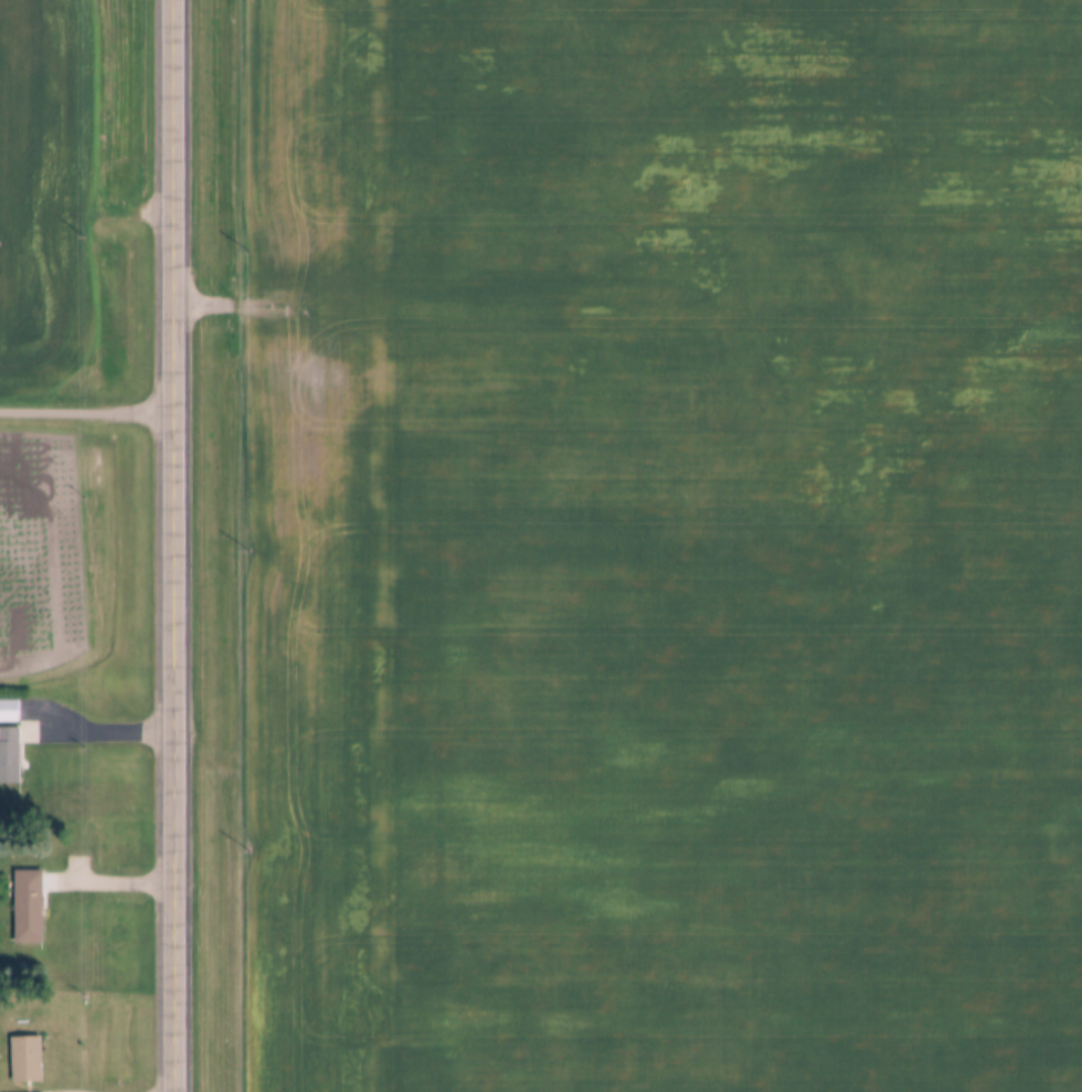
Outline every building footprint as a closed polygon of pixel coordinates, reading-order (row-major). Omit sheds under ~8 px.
[(19,722),(0,722),(0,699),(19,699),(19,722)] [(20,784),(0,784),(0,728),(20,728),(20,784)] [(14,871),(43,871),(43,944),(15,944),(14,871)] [(12,1039),(41,1038),(43,1082),(13,1083),(12,1039)]
